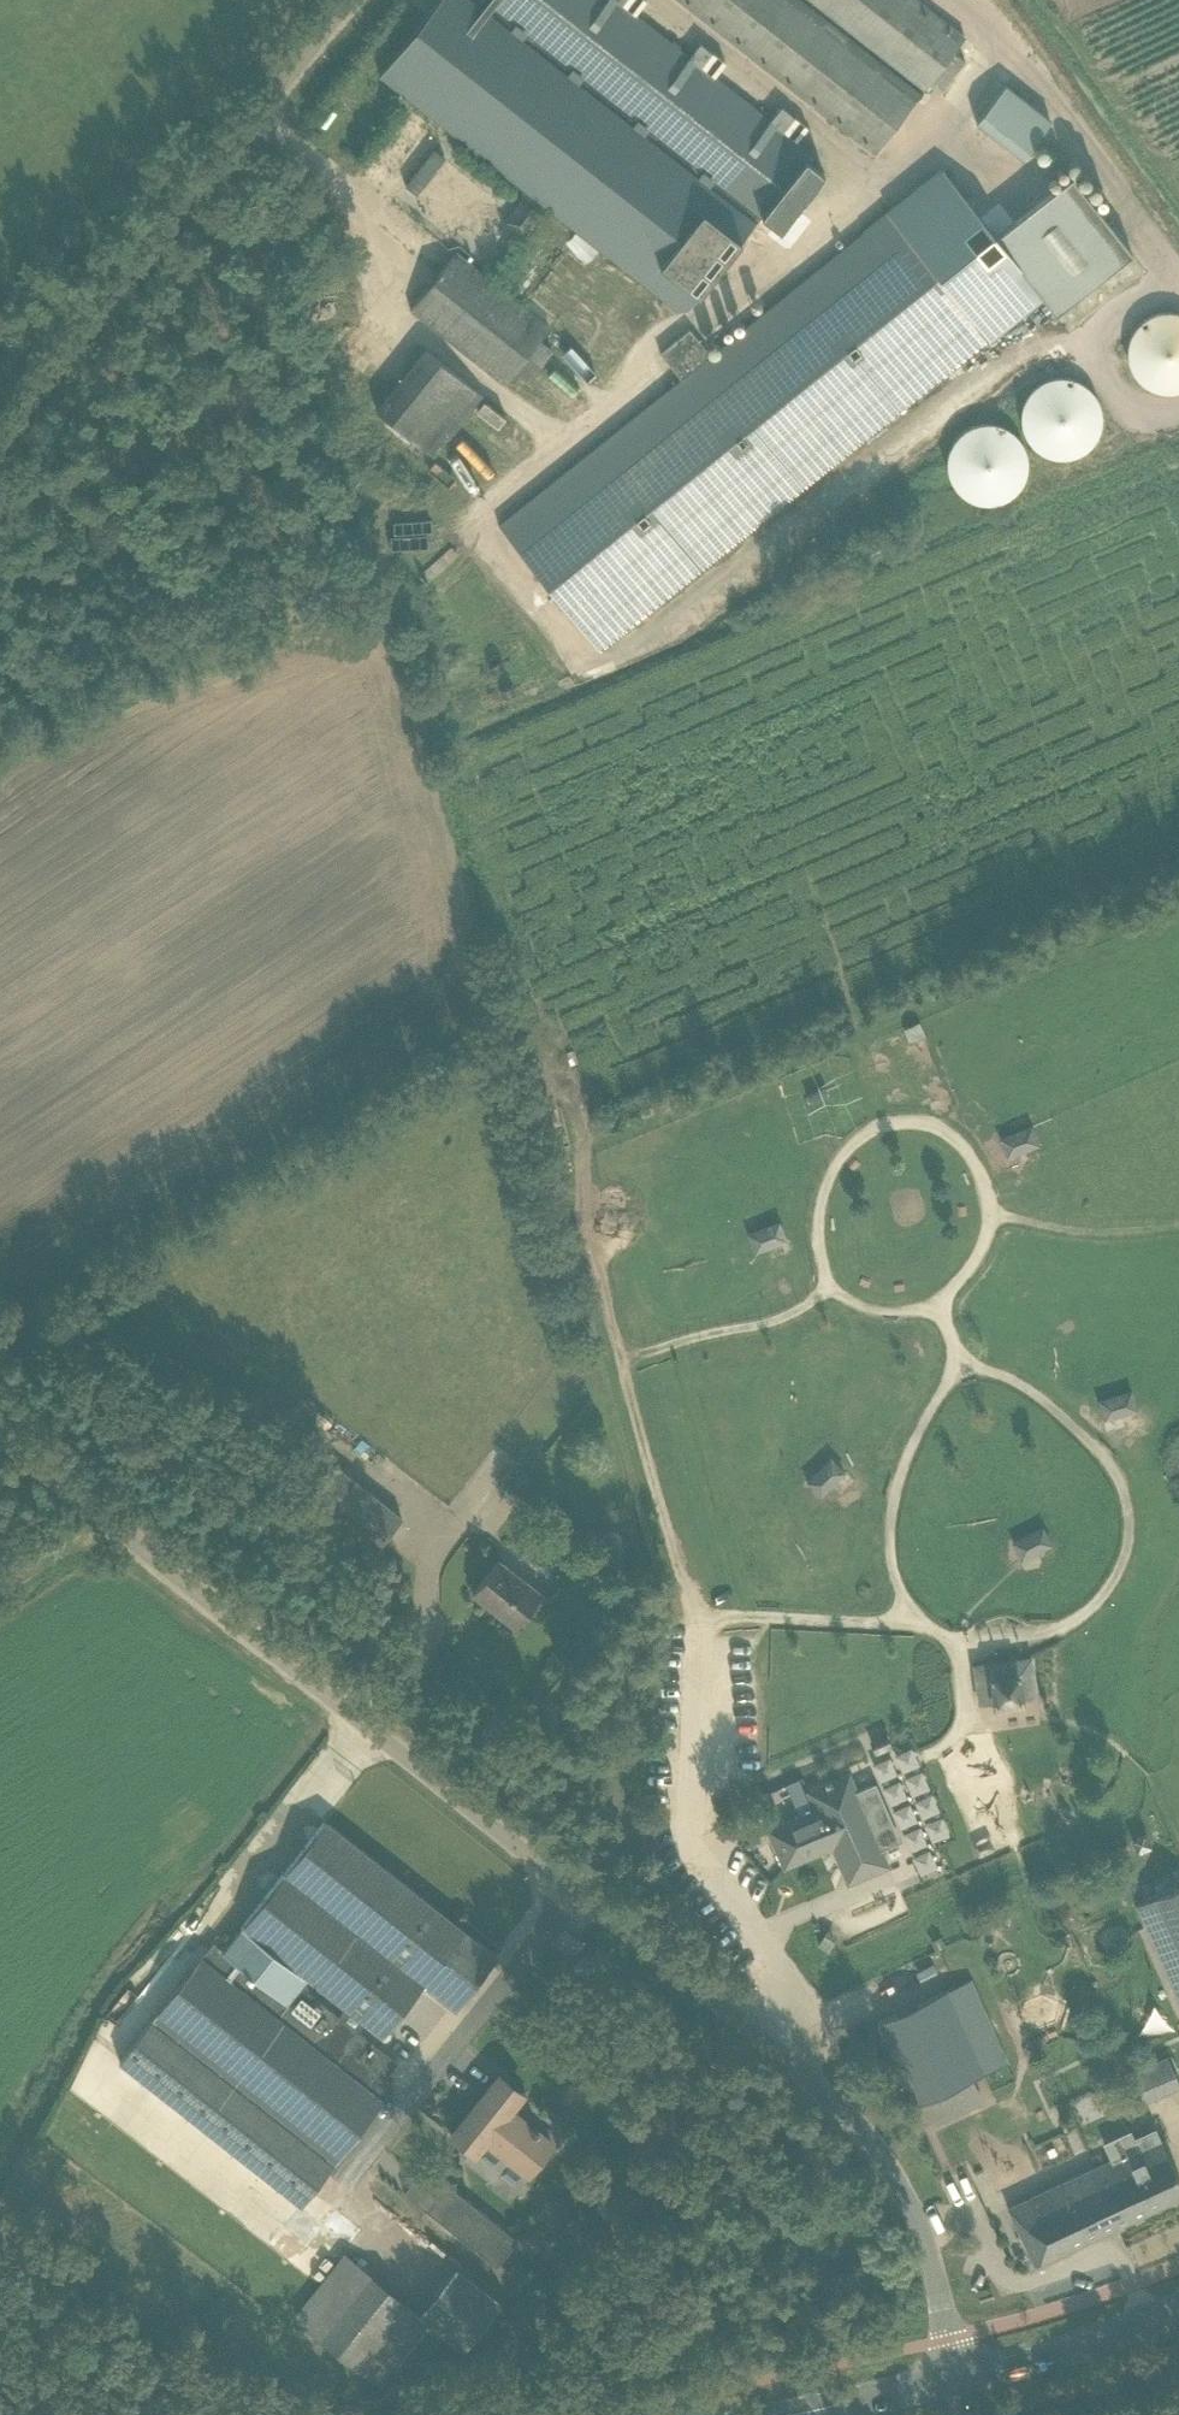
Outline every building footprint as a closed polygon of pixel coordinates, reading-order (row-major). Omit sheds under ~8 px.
[(379,75),(679,310),(688,309),(761,216),(780,231),(823,177),(799,159),(806,150),(616,0),(438,0),(379,75)] [(875,152),(929,83),(940,92),(965,59),(954,51),(965,37),(917,0),(680,0),(875,152)] [(977,125),(1021,160),(1051,122),(1006,87),(977,125)] [(431,118),(416,106),(367,170),(382,182),(401,157),(415,169),(434,145),(419,134),(431,118)] [(598,649),(1041,296),(995,237),(995,236),(942,170),(709,356),(686,334),(661,354),(680,379),(499,527),(598,649)] [(1131,252),(1072,176),(995,236),(995,237),(1041,296),(1054,313),(1131,252)] [(501,221),(525,240),(545,214),(522,195),(501,221)] [(409,310),(503,385),(514,371),(528,381),(552,350),(538,339),(548,325),(456,252),(409,310)] [(1134,316),(1135,387),(1178,386),(1178,316),(1134,316)] [(374,412),(437,459),(482,400),(424,350),(374,412)] [(1106,396),(1050,373),(1025,435),(1081,458),(1106,396)] [(957,495),(1020,499),(1024,427),(961,424),(957,495)] [(917,1023),(904,1028),(909,1042),(923,1037),(917,1023)] [(1033,1124),(1002,1137),(1010,1156),(1041,1143),(1033,1124)] [(782,1220),(748,1232),(755,1252),(789,1239),(782,1220)] [(1100,1400),(1105,1418),(1138,1408),(1132,1390),(1100,1400)] [(843,1444),(829,1457),(842,1470),(856,1458),(843,1444)] [(843,1474),(828,1460),(809,1481),(824,1495),(843,1474)] [(304,1503),(372,1556),(402,1518),(333,1465),(304,1503)] [(1046,1524),(1013,1541),(1022,1561),(1056,1544),(1046,1524)] [(472,1593),(515,1627),(541,1594),(498,1560),(472,1593)] [(1036,1697),(1030,1658),(973,1666),(978,1705),(1036,1697)] [(889,1867),(851,1781),(841,1777),(831,1781),(830,1779),(823,1782),(824,1784),(807,1792),(815,1809),(767,1830),(783,1869),(831,1848),(842,1873),(859,1879),(889,1867)] [(804,1789),(791,1795),(798,1812),(811,1806),(804,1789)] [(117,2061),(298,2206),(379,2104),(394,2085),(384,2077),(396,2062),(356,2030),(363,2021),(381,2036),(423,1984),(455,2009),(496,1956),(325,1821),(223,1950),(212,1942),(117,2061)] [(1135,1905),(1145,1927),(1159,1921),(1173,1952),(1168,1954),(1178,1979),(1178,1885),(1135,1905)] [(940,1936),(931,1940),(935,1950),(944,1946),(940,1936)] [(949,1989),(985,2071),(1007,2062),(970,1980),(949,1989)] [(984,2073),(947,1990),(876,2022),(913,2104),(984,2073)] [(1167,2057),(1130,2073),(1143,2102),(1178,2086),(1178,2085),(1167,2057)] [(453,2134),(452,2135),(471,2149),(473,2151),(466,2161),(487,2177),(485,2181),(508,2199),(526,2176),(549,2147),(506,2113),(518,2097),(496,2079),(472,2110),(475,2113),(456,2136),(453,2134)] [(1007,2208),(1034,2265),(1178,2196),(1178,2182),(1158,2137),(1154,2129),(1134,2138),(1130,2130),(1103,2143),(1110,2159),(1007,2208)] [(516,2239),(447,2184),(426,2210),(495,2265),(516,2239)] [(536,2227),(525,2241),(535,2250),(547,2235),(536,2227)] [(293,2317),(316,2335),(366,2270),(343,2252),(293,2317)] [(1037,2287),(1042,2301),(1070,2292),(1065,2278),(1037,2287)]
